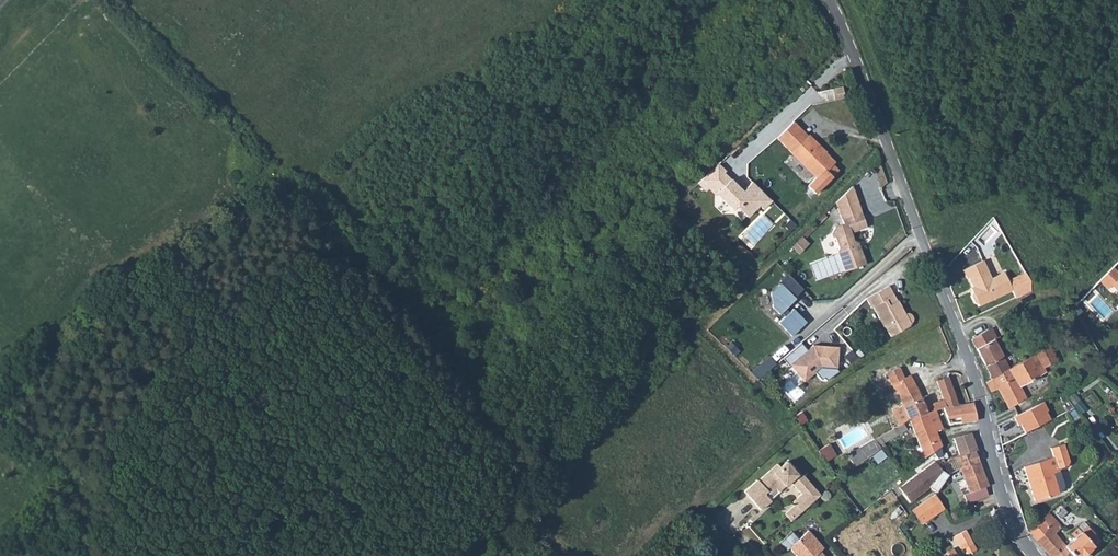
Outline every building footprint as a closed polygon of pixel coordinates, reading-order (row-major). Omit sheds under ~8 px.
[(776,138),(784,146),(814,176),(806,185),(814,193),(836,171),(830,165),(832,163),(792,123),(776,138)] [(715,180),(706,188),(712,195),(715,193),(728,180),(722,174),(724,172),(717,165),(708,173),(715,180)] [(697,184),(704,191),(706,188),(715,180),(708,173),(697,184)] [(728,180),(715,193),(731,210),(734,207),(744,217),(756,206),(759,210),(768,202),(750,182),(744,189),(745,191),(741,194),(728,180)] [(865,226),(852,185),(835,201),(842,222),(834,225),(832,231),(832,233),(835,235),(839,245),(837,248),(844,269),(865,262),(860,246),(858,246),(856,240),(854,239),(851,230),(865,226)] [(978,305),(979,307),(1007,294),(1011,302),(1030,293),(1029,282),(1025,275),(1009,283),(1005,274),(992,280),(984,262),(964,271),(968,280),(969,279),(974,288),(976,293),(973,294),(972,297),(975,304),(978,305)] [(802,289),(787,273),(777,281),(778,282),(768,292),(771,306),(779,313),(802,289)] [(908,327),(908,325),(910,323),(911,320),(910,317),(908,315),(906,314),(903,314),(898,302),(897,303),(888,286),(865,299),(870,309),(873,308),(883,328),(884,327),(890,337),(908,327)] [(805,322),(791,308),(776,322),(791,336),(805,322)] [(991,380),(1008,369),(998,349),(1004,346),(999,337),(996,338),(991,329),(988,330),(987,329),(970,339),(991,380)] [(837,370),(838,346),(811,343),(805,348),(799,342),(781,358),(802,381),(819,369),(837,370)] [(990,391),(996,388),(1009,408),(1025,399),(1019,387),(1017,384),(1022,381),(1024,384),(1041,375),(1039,370),(1043,368),(1056,361),(1049,347),(1008,369),(991,380),(986,382),(990,391)] [(935,411),(946,407),(947,407),(958,405),(948,378),(936,382),(943,400),(931,405),(927,396),(920,398),(909,376),(903,378),(899,369),(887,374),(893,386),(900,396),(899,397),(903,406),(893,411),(900,425),(901,425),(909,420),(935,411)] [(1042,402),(1013,418),(1017,426),(1020,425),(1024,433),(1049,420),(1045,412),(1047,411),(1042,402)] [(951,426),(977,422),(973,403),(958,405),(947,407),(951,426)] [(920,447),(916,449),(918,454),(922,453),(924,458),(940,447),(939,442),(935,432),(942,429),(935,411),(909,420),(920,447)] [(897,436),(897,437),(899,440),(907,435),(901,425),(900,425),(893,429),(897,436)] [(881,448),(885,446),(884,443),(897,437),(897,436),(893,429),(874,440),(881,448)] [(971,434),(954,438),(960,457),(975,452),(978,451),(971,434)] [(881,448),(874,440),(848,457),(855,468),(882,449),(881,448)] [(826,460),(837,453),(830,442),(819,448),(826,460)] [(1034,501),(1056,495),(1056,493),(1061,491),(1064,488),(1064,485),(1058,468),(1068,465),(1070,461),(1065,444),(1052,448),(1055,457),(1022,467),(1034,501)] [(959,471),(961,470),(970,493),(963,495),(966,504),(988,496),(985,487),(988,486),(975,452),(960,457),(954,459),(959,471)] [(904,471),(911,465),(907,460),(900,466),(904,471)] [(758,479),(745,491),(761,509),(771,500),(770,499),(764,493),(773,485),(779,491),(791,480),(802,493),(793,502),(796,504),(798,506),(790,513),(794,518),(821,495),(796,467),(794,469),(787,461),(781,466),(778,463),(759,480),(758,479)] [(943,470),(940,463),(902,485),(909,499),(930,487),(937,491),(949,475),(943,470)] [(770,499),(779,491),(773,485),(764,493),(770,499)] [(918,521),(941,508),(933,493),(910,506),(918,521)] [(791,521),(794,518),(790,513),(798,506),(796,504),(785,514),(791,521)] [(1048,527),(1054,533),(1061,527),(1054,520),(1053,521),(1047,514),(1041,519),(1048,527)] [(1034,539),(1048,527),(1041,519),(1028,531),(1034,539)] [(1100,540),(1084,522),(1074,531),(1078,536),(1066,547),(1054,533),(1048,527),(1034,539),(1050,555),(1082,555),(1100,540)] [(972,542),(964,528),(955,534),(960,544),(965,541),(967,545),(972,542)] [(792,531),(781,541),(786,547),(798,537),(792,531)] [(789,548),(796,555),(824,555),(820,551),(818,549),(822,546),(808,531),(789,548)]
